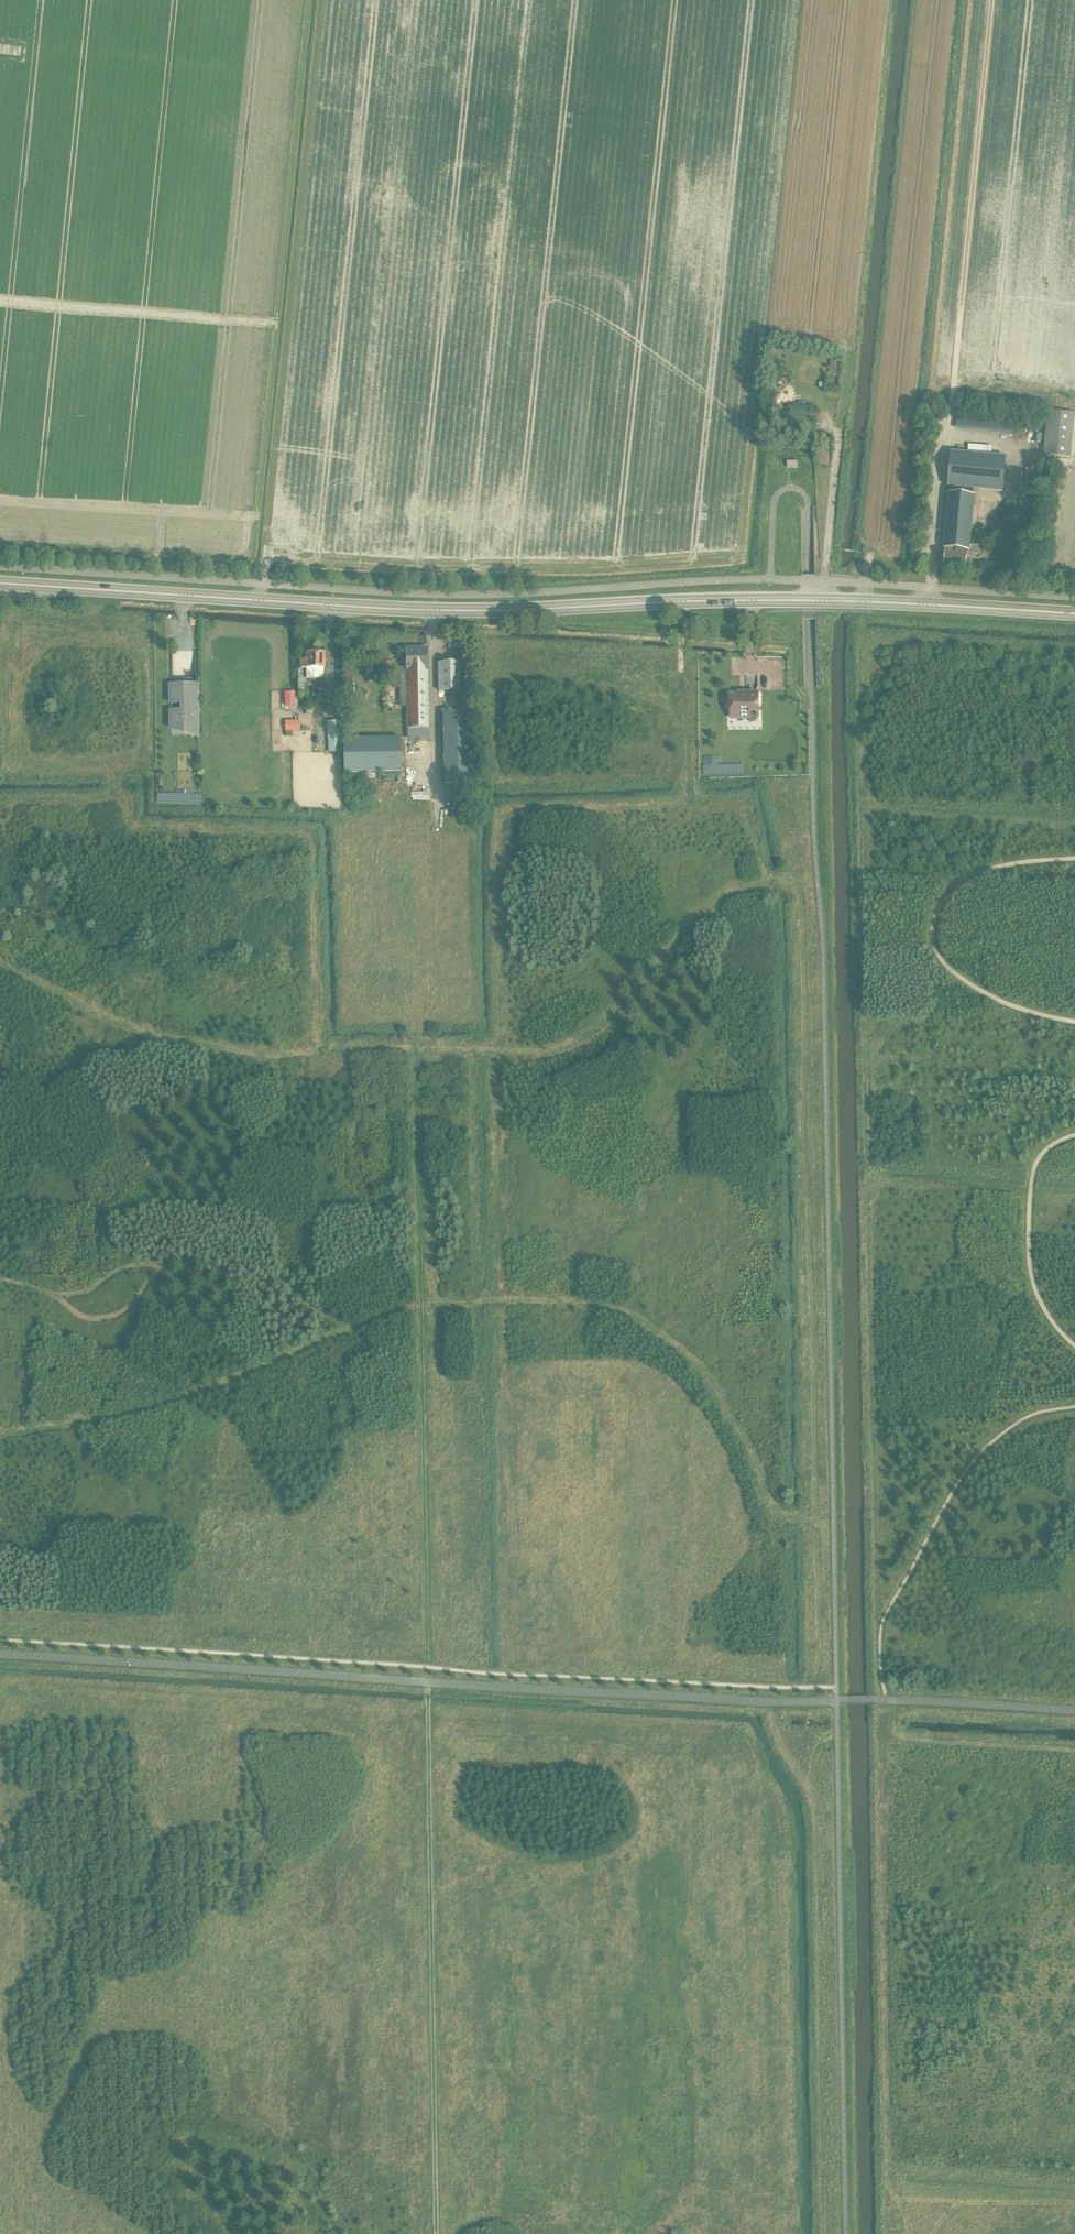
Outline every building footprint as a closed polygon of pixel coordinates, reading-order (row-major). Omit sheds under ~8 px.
[(765,401),(774,402),(774,392),(765,391),(765,401)] [(1055,458),(1071,460),(1074,416),(1059,414),(1048,413),(1044,457),(1055,458)] [(948,487),(952,488),(951,493),(949,493),(943,548),(946,549),(944,567),(966,569),(968,553),(981,555),(982,546),(971,545),(976,496),(975,496),(976,490),(1003,492),(1006,458),(951,453),(948,487)] [(407,667),(398,667),(398,681),(407,681),(406,737),(426,737),(427,649),(407,649),(407,667)] [(301,669),(305,669),(305,679),(312,680),(312,674),(312,669),(324,669),(325,653),(307,653),(307,658),(307,660),(301,660),(301,669)] [(438,691),(459,691),(459,663),(438,663),(438,691)] [(169,684),(169,702),(181,702),(181,710),(169,710),(170,729),(171,729),(171,735),(190,735),(199,738),(199,684),(169,684)] [(388,691),(389,715),(398,715),(397,691),(388,691)] [(730,719),(748,720),(749,721),(750,722),(752,722),(754,722),(755,721),(756,719),(759,719),(759,691),(737,691),(737,694),(730,694),(730,719)] [(294,693),(285,693),(285,705),(294,705),(294,693)] [(441,712),(442,782),(468,782),(468,712),(441,712)] [(284,721),(284,731),(299,731),(299,721),(284,721)] [(327,721),(328,752),(341,752),(339,721),(327,721)] [(342,737),(343,773),(401,772),(400,737),(342,737)]
